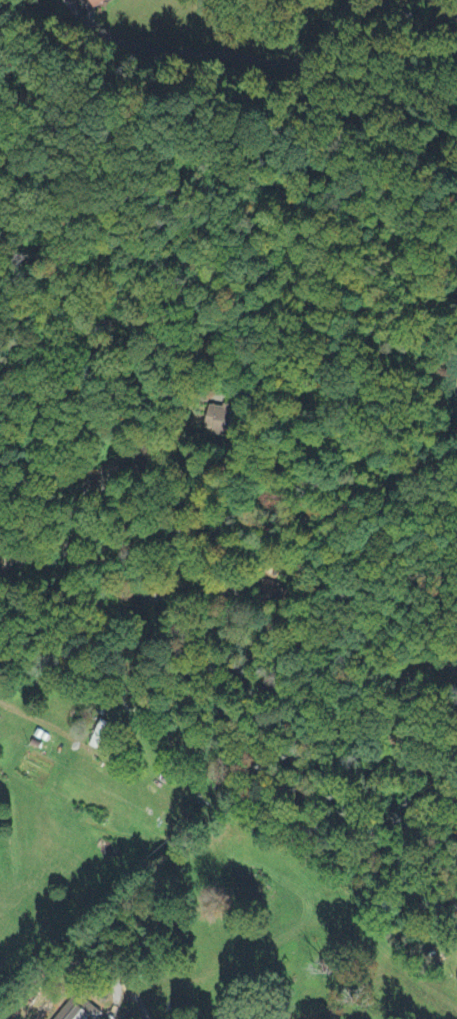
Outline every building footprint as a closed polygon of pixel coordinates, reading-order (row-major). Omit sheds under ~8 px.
[(98,8),(111,0),(93,0),(98,8)] [(238,409),(198,408),(198,433),(237,434),(238,409)] [(95,1018),(99,1018),(104,1013),(78,992),(57,1018),(89,1018),(91,1016),(95,1018)]
